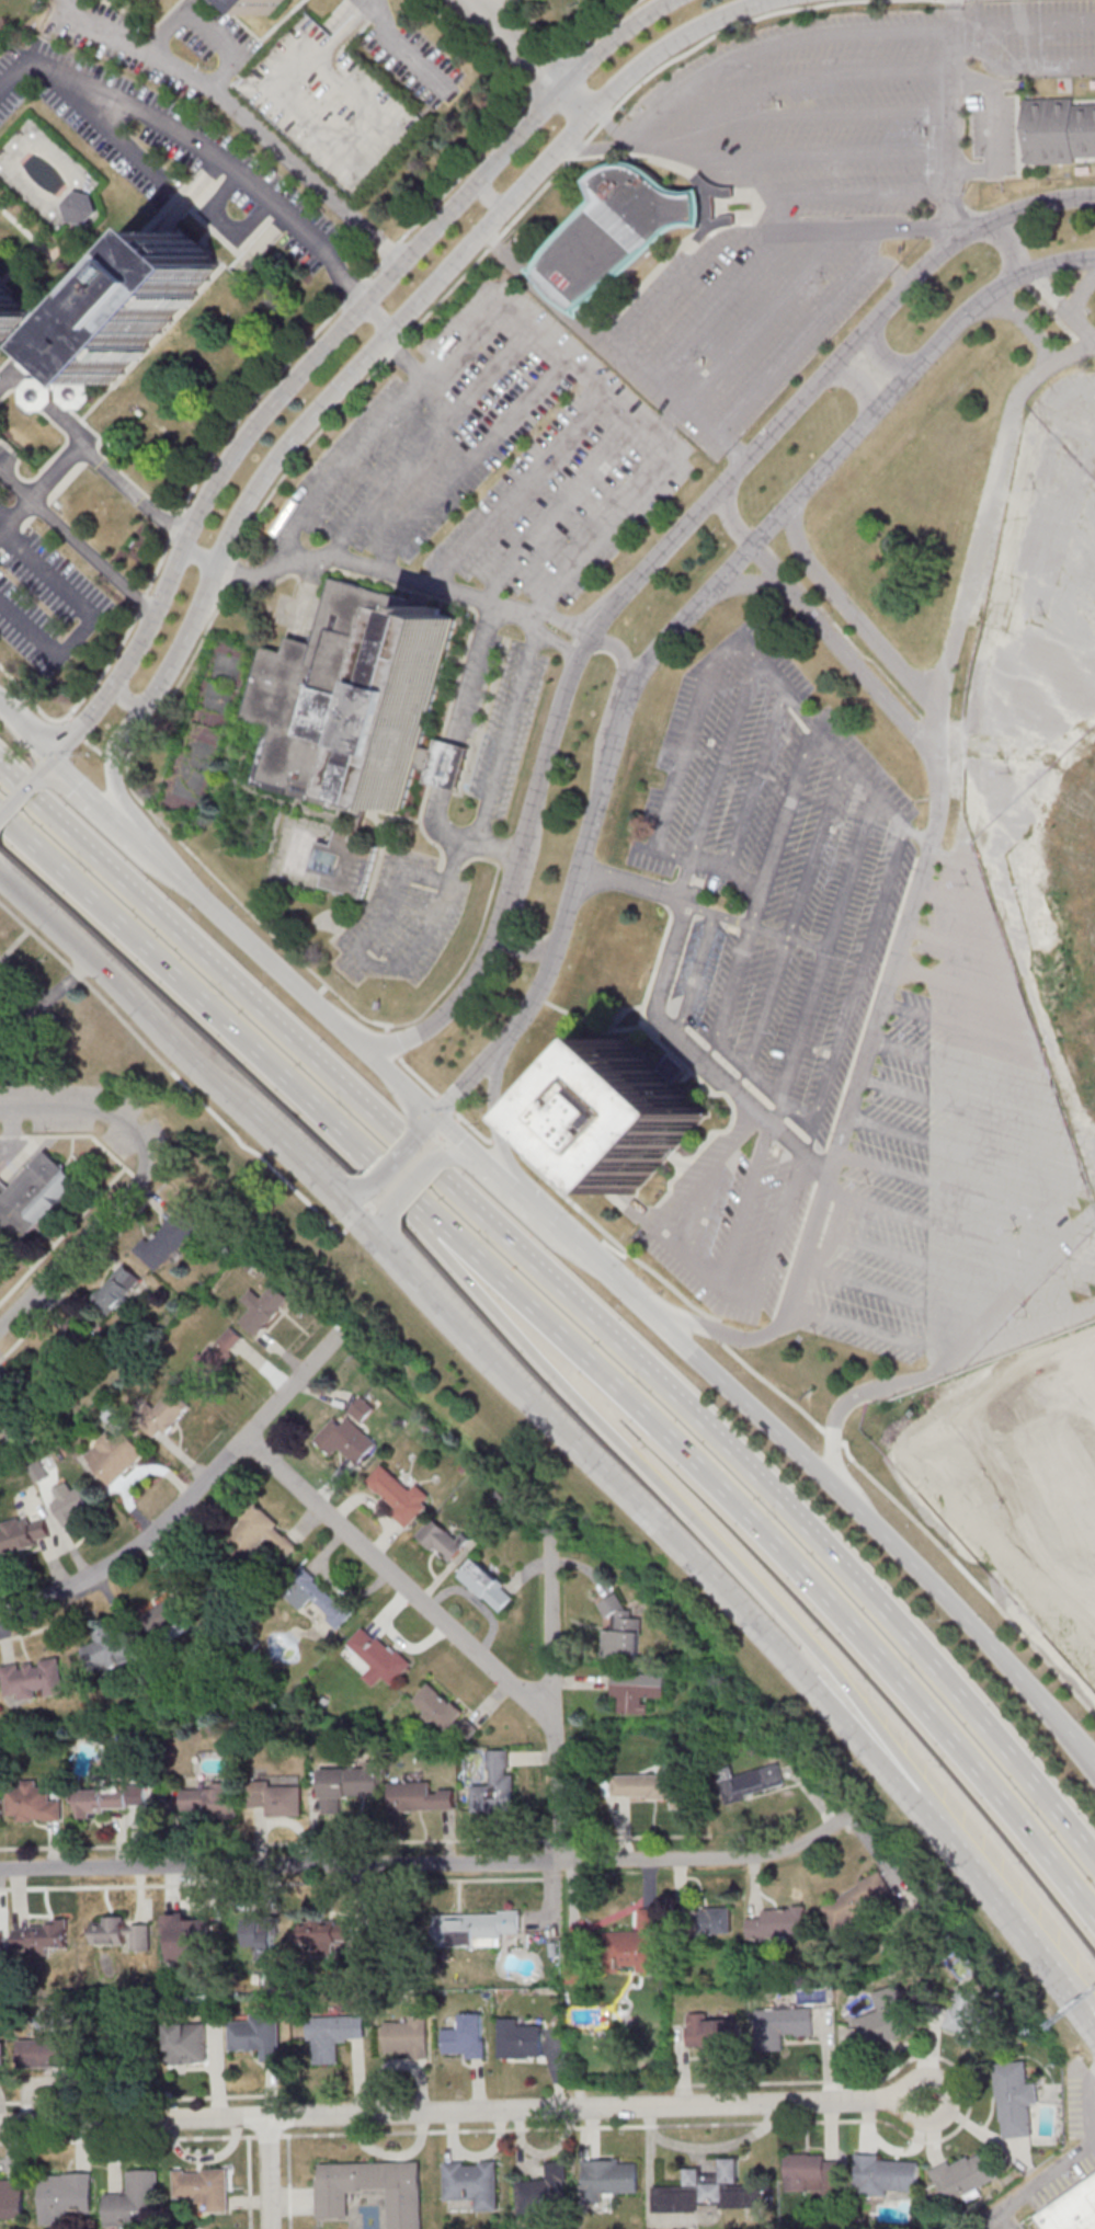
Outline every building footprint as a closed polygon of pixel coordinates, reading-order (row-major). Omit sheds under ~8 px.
[(271,13),(282,0),(256,0),(271,13)] [(1025,163),(1094,161),(1094,104),(1075,105),(1075,97),(1023,98),(1025,163)] [(583,320),(671,231),(684,225),(702,226),(697,238),(703,243),(713,234),(735,223),(736,217),(713,216),(714,210),(708,209),(712,201),(714,196),(734,197),(734,188),(715,187),(702,174),(694,177),(701,190),(678,189),(667,185),(652,170),(634,163),(615,162),(596,171),(587,181),(597,202),(536,268),(542,279),(583,320)] [(96,222),(94,192),(68,193),(70,223),(96,222)] [(70,344),(180,225),(225,266),(116,386),(70,344)] [(35,316),(0,353),(0,282),(35,316)] [(54,361),(54,349),(43,340),(31,341),(22,351),(22,365),(35,375),(23,388),(24,411),(47,411),(56,400),(56,387),(61,391),(61,400),(73,409),(84,409),(94,398),(94,386),(82,376),(76,376),(59,361),(54,361)] [(331,574),(312,639),(285,631),(281,645),(266,641),(244,717),(277,727),(262,780),(345,804),(361,799),(402,811),(415,766),(430,770),(427,779),(457,787),(469,745),(440,736),(436,747),(421,743),(459,613),(331,574)] [(312,871),(327,875),(324,887),(366,898),(379,844),(356,838),(358,830),(341,826),(336,844),(320,840),(312,871)] [(625,1035),(710,1110),(637,1193),(551,1118),(625,1035)] [(18,1247),(81,1182),(47,1149),(11,1186),(0,1176),(0,1230),(18,1247)] [(198,1227),(177,1208),(137,1253),(159,1272),(198,1227)] [(142,1280),(126,1264),(93,1297),(110,1313),(142,1280)] [(257,1336),(290,1298),(274,1284),(262,1298),(252,1289),(244,1299),(252,1307),(240,1321),(257,1336)] [(194,1367),(208,1380),(245,1338),(230,1326),(194,1367)] [(10,1413),(0,1390),(0,1417),(10,1413)] [(189,1407),(169,1390),(146,1418),(166,1435),(189,1407)] [(376,1408),(363,1396),(350,1410),(363,1421),(376,1408)] [(333,1419),(314,1441),(332,1456),(339,1447),(359,1464),(378,1442),(349,1417),(341,1426),(333,1419)] [(84,1457),(111,1486),(146,1453),(125,1431),(116,1439),(110,1433),(84,1457)] [(411,1490),(383,1464),(367,1480),(396,1507),(391,1512),(407,1527),(435,1498),(418,1483),(411,1490)] [(65,1528),(100,1507),(87,1485),(72,1493),(67,1483),(56,1490),(61,1498),(51,1504),(65,1528)] [(225,1537),(247,1558),(265,1539),(286,1559),(299,1545),(256,1504),(225,1537)] [(46,1517),(0,1529),(0,1544),(2,1553),(52,1541),(46,1517)] [(471,1542),(464,1533),(454,1540),(437,1518),(420,1531),(443,1563),(471,1542)] [(499,1613),(515,1595),(476,1557),(459,1575),(499,1613)] [(339,1629),(354,1611),(301,1566),(280,1591),(302,1610),(309,1603),(339,1629)] [(196,1612),(164,1594),(148,1622),(179,1640),(196,1612)] [(603,1598),(602,1617),(612,1617),(612,1629),(603,1629),(602,1657),(641,1658),(642,1617),(633,1617),(633,1608),(622,1608),(622,1598),(603,1598)] [(92,1632),(96,1643),(88,1646),(99,1674),(145,1657),(137,1635),(122,1641),(116,1623),(92,1632)] [(365,1624),(345,1647),(368,1668),(361,1675),(374,1687),(383,1678),(391,1685),(410,1665),(365,1624)] [(1,1665),(6,1701),(65,1693),(60,1656),(1,1665)] [(620,1697),(620,1713),(650,1714),(650,1697),(665,1697),(666,1673),(613,1673),(612,1697),(620,1697)] [(411,1699),(441,1734),(463,1715),(433,1681),(411,1699)] [(514,1812),(514,1772),(510,1772),(510,1750),(488,1750),(488,1784),(472,1784),(473,1813),(514,1812)] [(717,1778),(722,1802),(785,1788),(779,1764),(717,1778)] [(320,1768),(320,1813),(341,1812),(341,1796),(379,1796),(379,1767),(320,1768)] [(672,1797),(672,1809),(689,1809),(689,1774),(603,1774),(603,1798),(672,1797)] [(19,1781),(19,1789),(8,1789),(8,1818),(18,1817),(18,1821),(62,1821),(61,1800),(50,1800),(50,1787),(38,1787),(38,1780),(19,1781)] [(181,1788),(181,1817),(237,1817),(237,1782),(212,1782),(212,1788),(181,1788)] [(250,1807),(266,1807),(266,1816),(302,1816),(302,1782),(250,1782),(250,1807)] [(390,1810),(454,1810),(454,1790),(430,1790),(430,1782),(390,1782),(390,1810)] [(146,1810),(146,1788),(77,1789),(78,1810),(146,1810)] [(896,1898),(884,1874),(824,1904),(836,1928),(896,1898)] [(732,1933),(732,1907),(693,1907),(693,1933),(732,1933)] [(605,1972),(662,1972),(662,1908),(640,1908),(640,1931),(605,1931),(605,1972)] [(495,1945),(495,1936),(521,1936),(521,1912),(437,1913),(437,1945),(495,1945)] [(188,1918),(188,1913),(166,1913),(167,1961),(203,1960),(202,1948),(212,1947),(211,1918),(188,1918)] [(748,1937),(801,1937),(801,1913),(748,1913),(748,1937)] [(130,1950),(150,1950),(150,1925),(126,1925),(126,1916),(93,1916),(93,1945),(130,1945),(130,1950)] [(277,1949),(277,1917),(247,1917),(247,1949),(277,1949)] [(356,1920),(298,1921),(299,1947),(310,1947),(310,1956),(335,1955),(335,1941),(356,1941),(356,1920)] [(68,1924),(15,1924),(15,1953),(68,1953),(68,1924)] [(565,1959),(565,1983),(584,1983),(584,1959),(565,1959)] [(875,1991),(880,2011),(857,2016),(864,2046),(912,2035),(901,1985),(875,1991)] [(983,1998),(961,1987),(944,2023),(975,2038),(986,2016),(977,2012),(983,1998)] [(785,2034),(814,2034),(814,2008),(757,2008),(757,2045),(785,2045),(785,2034)] [(281,2013),(241,2013),(241,2022),(229,2022),(229,2049),(259,2049),(259,2061),(281,2060),(281,2013)] [(485,2013),(458,2013),(458,2026),(444,2026),(444,2057),(485,2057),(485,2013)] [(688,2013),(688,2047),(734,2047),(734,2019),(709,2019),(709,2013),(688,2013)] [(339,2063),(338,2040),(366,2039),(365,2015),(309,2017),(310,2064),(339,2063)] [(429,2058),(429,2015),(408,2015),(408,2021),(385,2021),(385,2051),(407,2051),(407,2058),(429,2058)] [(499,2057),(544,2057),(544,2026),(521,2026),(521,2018),(499,2018),(499,2057)] [(208,2064),(208,2023),(167,2023),(167,2064),(208,2064)] [(19,2067),(74,2067),(74,2037),(19,2037),(19,2067)] [(995,2063),(1001,2139),(1034,2136),(1031,2104),(1041,2103),(1039,2082),(1029,2083),(1027,2060),(995,2063)] [(933,2170),(945,2201),(1000,2181),(988,2150),(933,2170)] [(786,2190),(824,2191),(824,2180),(837,2180),(837,2161),(825,2161),(825,2153),(786,2153),(786,2190)] [(854,2195),(888,2195),(888,2189),(919,2189),(919,2158),(855,2157),(854,2195)] [(653,2212),(699,2212),(699,2207),(768,2206),(768,2185),(739,2185),(738,2158),(719,2158),(719,2170),(685,2170),(685,2186),(653,2186),(653,2212)] [(583,2159),(583,2202),(605,2202),(605,2191),(639,2191),(639,2159),(583,2159)] [(420,2161),(422,2228),(390,2228),(388,2186),(361,2187),(361,2191),(349,2192),(349,2217),(317,2217),(316,2179),(320,2177),(320,2163),(420,2161)] [(499,2210),(499,2161),(444,2161),(445,2199),(476,2199),(476,2210),(499,2210)] [(128,2170),(128,2192),(104,2193),(105,2227),(159,2227),(159,2169),(128,2170)] [(229,2169),(173,2169),(173,2199),(196,2199),(196,2212),(229,2212),(229,2169)] [(519,2178),(519,2204),(565,2204),(565,2170),(552,2170),(552,2178),(519,2178)] [(92,2173),(40,2173),(40,2225),(61,2225),(61,2214),(92,2214),(92,2173)] [(1035,2213),(1045,2228),(1094,2228),(1094,2176),(1035,2213)] [(23,2221),(24,2179),(0,2179),(0,2221),(23,2221)]
